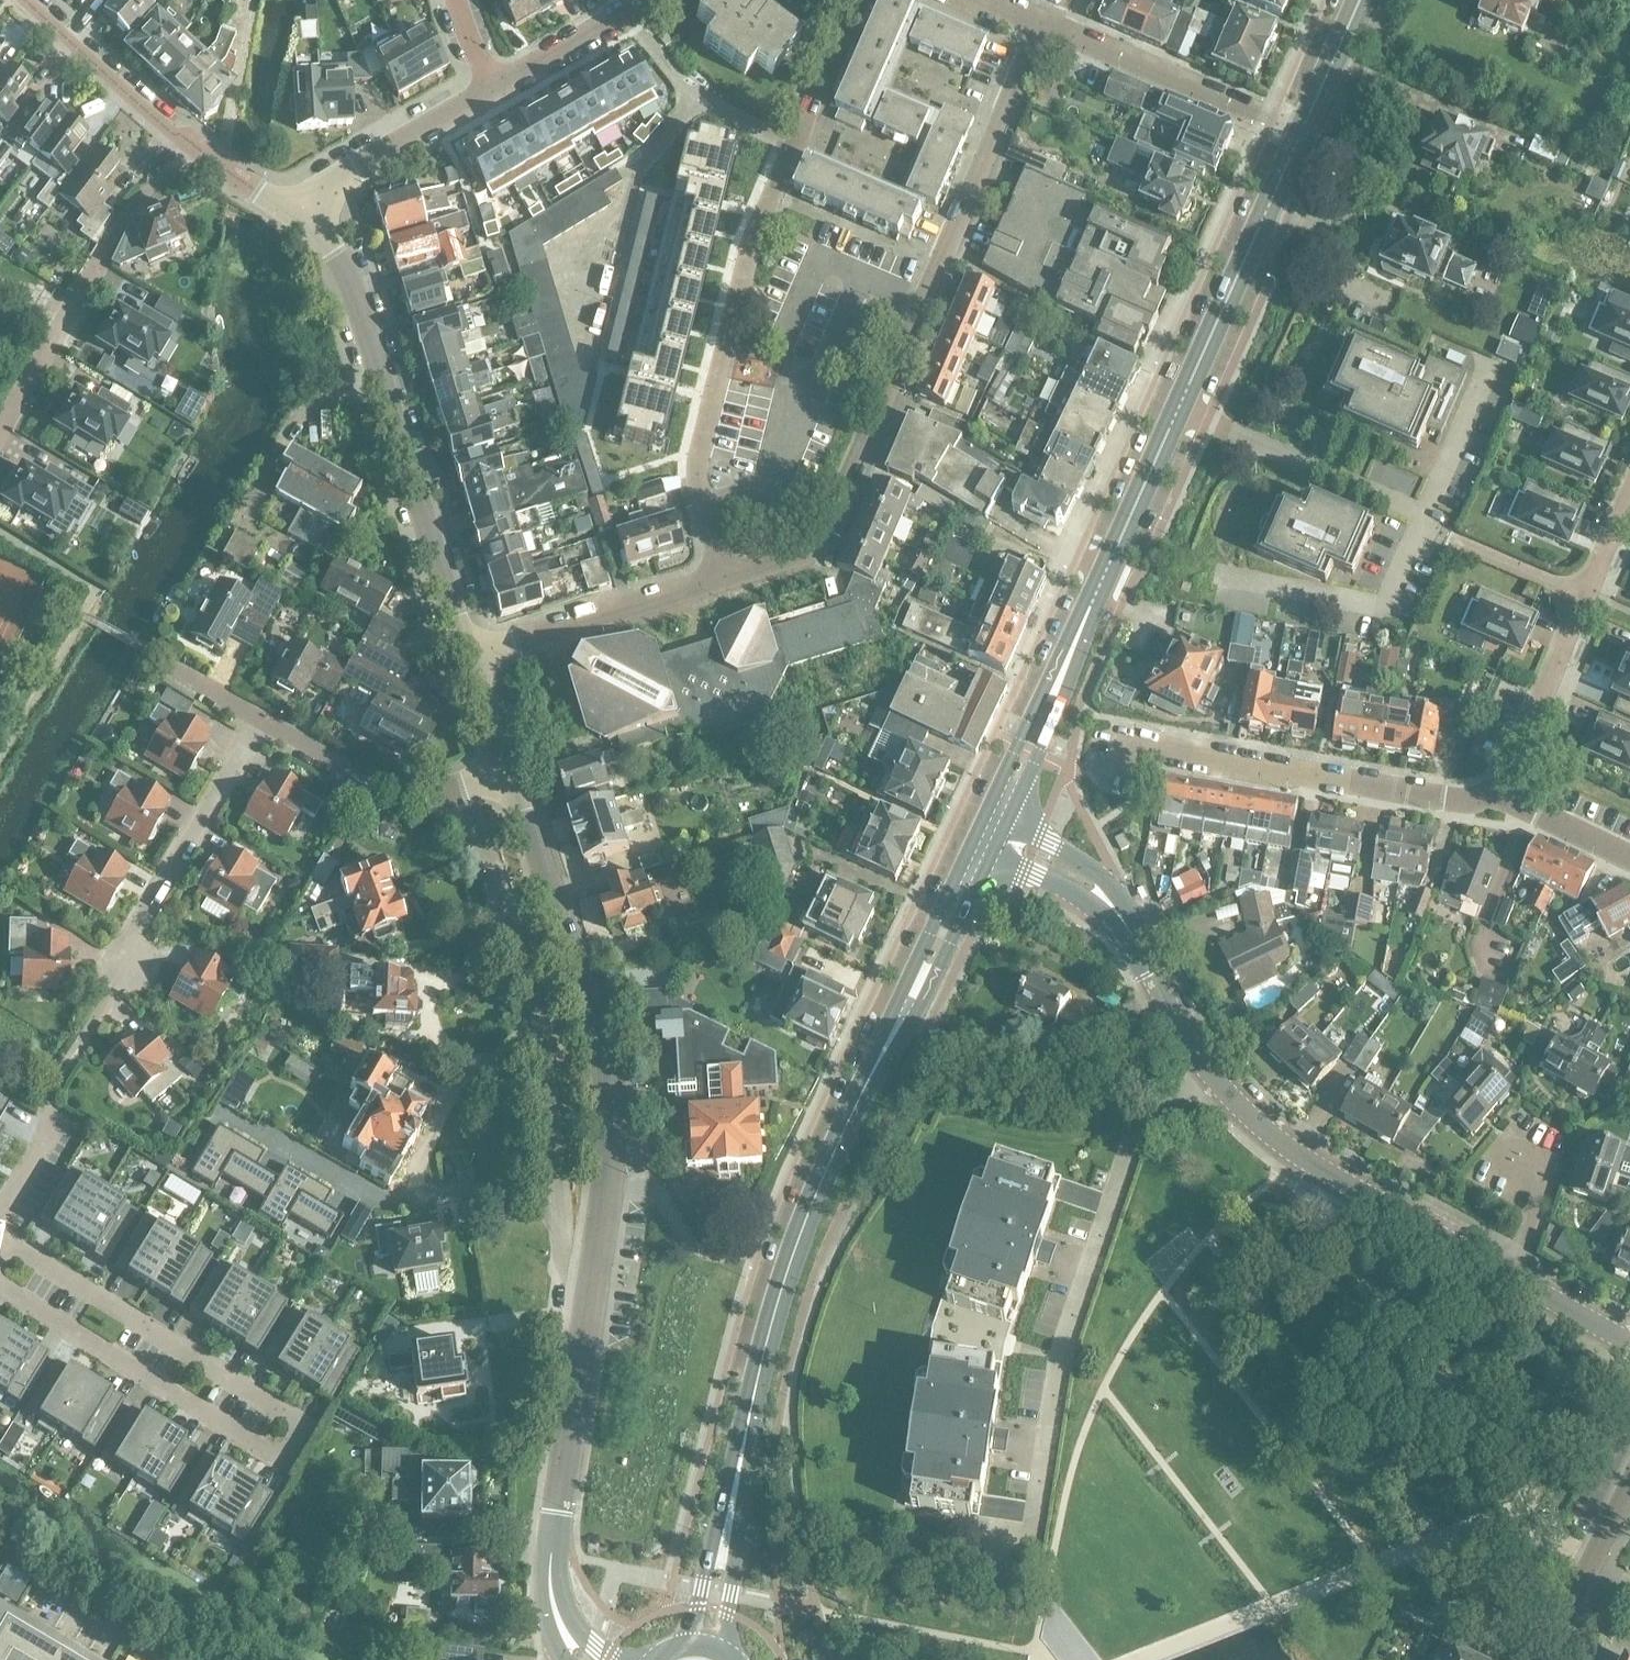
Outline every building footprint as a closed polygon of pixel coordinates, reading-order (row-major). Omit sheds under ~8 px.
[(156,9),(146,0),(114,0),(102,14),(128,38),(156,9)] [(531,0),(499,0),(515,27),(539,13),(531,0)] [(539,13),(562,0),(531,0),(539,13)] [(748,0),(709,0),(696,16),(713,30),(703,43),(744,74),(754,61),(771,75),(798,39),(748,0)] [(836,120),(861,131),(915,7),(898,0),(884,0),(836,109),(840,110),(836,120)] [(1101,17),(1100,17),(1103,25),(1104,24),(1123,32),(1136,0),(1108,0),(1101,17)] [(1123,32),(1143,41),(1161,0),(1148,0),(1147,0),(1136,0),(1123,32)] [(1143,41),(1162,49),(1166,47),(1166,49),(1180,16),(1182,14),(1181,13),(1169,8),(1173,0),(1161,0),(1143,41)] [(1248,1),(1266,8),(1283,16),(1290,0),(1248,0),(1248,1)] [(1561,0),(1484,0),(1479,10),(1483,17),(1479,24),(1481,28),(1494,34),(1498,33),(1501,24),(1523,33),(1532,13),(1551,21),(1561,0)] [(1197,10),(1185,5),(1181,13),(1182,14),(1180,16),(1267,54),(1279,27),(1261,19),(1237,9),(1230,25),(1197,10)] [(307,23),(317,22),(316,8),(306,9),(307,23)] [(181,18),(173,25),(161,14),(130,48),(152,68),(182,34),(183,34),(190,27),(181,18)] [(910,43),(932,52),(974,70),(987,41),(923,14),(910,43)] [(1214,63),(1232,69),(1237,71),(1256,79),(1267,54),(1180,16),(1166,49),(1167,51),(1179,56),(1189,33),(1212,43),(1205,58),(1214,63)] [(398,40),(423,84),(448,70),(423,26),(398,40)] [(177,76),(170,84),(206,117),(217,111),(221,98),(218,96),(225,88),(228,75),(230,75),(233,70),(235,59),(228,56),(235,38),(233,37),(219,32),(214,47),(206,55),(195,68),(193,66),(180,78),(177,76)] [(423,84),(393,33),(370,46),(371,48),(360,54),(371,81),(383,74),(397,99),(423,84)] [(195,68),(206,55),(184,35),(183,34),(182,34),(152,68),(170,84),(177,76),(180,78),(193,66),(195,68)] [(371,81),(360,54),(346,55),(347,66),(320,68),(324,127),(324,131),(326,130),(326,127),(353,125),(350,82),(371,81)] [(629,57),(608,69),(632,110),(653,98),(629,57)] [(9,69),(0,63),(0,81),(9,69)] [(324,127),(320,68),(291,70),(292,97),(288,97),(289,113),(294,112),(295,132),(324,131),(324,127)] [(0,81),(0,135),(3,137),(16,119),(20,114),(12,108),(29,84),(9,69),(0,81)] [(608,69),(588,81),(611,122),(632,110),(608,69)] [(1114,76),(1105,99),(1141,114),(1150,95),(1151,92),(1114,76)] [(588,81),(567,93),(591,134),(611,122),(588,81)] [(567,93),(547,105),(570,146),(591,134),(567,93)] [(1168,126),(1226,149),(1233,133),(1231,125),(1167,97),(1165,101),(1150,95),(1141,114),(1144,116),(1168,126)] [(874,126),(896,135),(917,144),(930,115),(887,97),(874,126)] [(66,119),(46,104),(28,128),(16,119),(3,137),(3,138),(0,142),(0,166),(12,151),(18,155),(25,145),(39,155),(66,119)] [(547,105),(526,116),(550,157),(570,146),(547,105)] [(974,118),(945,105),(907,193),(936,205),(974,118)] [(526,116),(506,128),(529,169),(550,157),(526,116)] [(644,129),(651,135),(662,122),(656,116),(644,129)] [(1168,126),(1144,116),(1134,141),(1183,162),(1181,166),(1203,175),(1205,170),(1215,174),(1226,149),(1187,133),(1168,126)] [(66,119),(39,155),(52,165),(45,176),(51,180),(35,200),(47,209),(58,194),(79,165),(70,158),(87,135),(66,119)] [(1474,173),(1481,156),(1490,160),(1496,145),(1476,136),(1477,134),(1475,133),(1476,129),(1460,122),(1461,121),(1456,119),(1453,125),(1444,121),(1440,129),(1438,130),(1436,135),(1432,133),(1426,148),(1430,150),(1429,153),(1430,154),(1428,158),(1443,165),(1440,172),(1460,182),(1466,169),(1474,173)] [(641,126),(632,137),(642,145),(651,135),(644,129),(641,126)] [(506,128),(485,140),(509,181),(529,169),(506,128)] [(663,439),(734,154),(724,152),(726,141),(697,134),(694,144),(685,142),(614,427),(624,429),(621,439),(651,446),(653,436),(663,439)] [(1566,168),(1573,153),(1538,137),(1531,152),(1566,168)] [(1177,223),(1180,215),(1182,216),(1184,212),(1189,210),(1192,204),(1189,199),(1194,189),(1191,188),(1195,177),(1153,158),(1154,155),(1118,139),(1108,164),(1148,180),(1142,196),(1140,196),(1139,199),(1162,209),(1160,216),(1177,223)] [(485,140),(464,152),(488,193),(509,181),(485,140)] [(80,165),(79,165),(58,194),(83,213),(75,223),(82,228),(79,233),(91,242),(113,212),(101,203),(110,192),(102,186),(118,165),(94,146),(80,165)] [(617,151),(606,158),(611,166),(622,159),(617,151)] [(606,158),(604,154),(592,161),(599,173),(611,166),(606,158)] [(1027,167),(1077,189),(1082,176),(1033,154),(1027,167)] [(922,210),(807,160),(794,189),(909,239),(922,210)] [(449,184),(458,182),(453,166),(443,170),(449,184)] [(982,267),(1033,295),(1034,296),(1036,291),(1058,301),(1056,306),(1098,325),(1093,337),(1135,356),(1140,345),(1143,346),(1146,345),(1158,316),(1157,313),(1143,307),(1152,287),(1158,290),(1170,263),(1168,259),(1166,258),(1172,243),(1098,210),(1097,214),(1084,209),(1090,195),(1077,189),(1027,167),(1026,167),(1012,199),(1014,200),(1007,216),(1004,217),(982,267)] [(614,170),(610,173),(596,181),(603,193),(621,182),(614,170)] [(1622,176),(1614,173),(1600,205),(1609,209),(1622,176)] [(570,190),(581,183),(577,176),(565,182),(570,190)] [(610,205),(603,193),(596,181),(584,188),(599,212),(610,205)] [(373,194),(379,215),(444,195),(442,187),(416,195),(412,182),(373,194)] [(559,197),(570,190),(565,182),(554,189),(559,197)] [(599,212),(584,188),(573,195),(587,219),(599,212)] [(646,194),(644,202),(657,205),(659,197),(646,194)] [(379,215),(386,235),(429,222),(426,214),(438,210),(448,208),(444,195),(379,215)] [(587,219),(573,195),(561,202),(575,225),(587,219)] [(575,225),(561,202),(550,209),(564,232),(575,225)] [(644,202),(642,210),(655,213),(657,205),(644,202)] [(539,204),(527,211),(532,219),(543,212),(539,204)] [(129,226),(112,263),(120,266),(146,254),(150,262),(167,254),(163,246),(183,237),(176,221),(177,220),(179,215),(176,208),(171,206),(170,207),(169,205),(131,223),(132,225),(129,226)] [(564,232),(550,209),(539,216),(552,239),(564,232)] [(652,222),(655,213),(642,210),(640,219),(652,222)] [(478,247),(464,251),(458,232),(469,229),(463,211),(429,222),(386,235),(397,272),(399,271),(402,279),(399,280),(400,281),(443,268),(443,270),(461,265),(460,263),(481,257),(478,247)] [(552,239),(539,216),(527,223),(541,245),(552,239)] [(650,230),(652,222),(640,219),(637,227),(650,230)] [(495,222),(482,226),(486,239),(499,235),(495,222)] [(518,266),(545,258),(541,245),(527,223),(508,234),(518,266)] [(1393,244),(1390,242),(1389,244),(1387,244),(1385,244),(1383,245),(1381,247),(1380,248),(1380,250),(1379,251),(1379,252),(1379,254),(1380,255),(1380,256),(1381,258),(1382,259),(1382,260),(1385,262),(1383,267),(1384,272),(1393,276),(1397,267),(1432,282),(1434,277),(1443,281),(1444,278),(1465,287),(1474,267),(1453,258),(1454,256),(1445,251),(1447,246),(1433,240),(1434,237),(1417,229),(1416,232),(1401,225),(1393,244)] [(635,235),(648,239),(650,230),(637,227),(635,235)] [(8,252),(15,240),(0,231),(0,247),(8,252)] [(633,244),(646,247),(648,239),(635,235),(633,244)] [(644,255),(646,247),(633,244),(631,252),(644,255)] [(486,256),(494,287),(509,283),(500,252),(486,256)] [(642,264),(644,255),(631,252),(629,260),(642,264)] [(483,257),(481,258),(481,257),(460,263),(461,265),(465,279),(487,272),(483,257)] [(545,258),(518,266),(522,279),(548,271),(545,258)] [(640,272),(642,264),(629,260),(627,269),(640,272)] [(443,268),(400,281),(410,315),(445,305),(439,285),(447,282),(443,270),(443,268)] [(638,280),(640,272),(627,269),(625,277),(638,280)] [(548,271),(522,279),(526,291),(552,284),(548,271)] [(636,289),(638,280),(625,277),(623,286),(636,289)] [(968,278),(958,302),(985,314),(995,289),(968,278)] [(1548,314),(1555,285),(1539,281),(1532,310),(1548,314)] [(552,284),(526,291),(529,304),(556,297),(552,284)] [(621,294),(634,297),(636,289),(623,286),(621,294)] [(619,302),(632,305),(634,297),(621,294),(619,302)] [(1588,332),(1615,344),(1611,354),(1629,362),(1629,304),(1609,294),(1603,308),(1600,306),(1588,332)] [(556,297),(529,304),(533,317),(560,309),(556,297)] [(172,306),(161,299),(155,309),(166,316),(172,306)] [(617,311),(630,314),(632,305),(619,302),(617,311)] [(975,337),(976,336),(985,314),(958,302),(948,326),(975,337)] [(468,306),(453,310),(452,309),(410,322),(418,347),(420,346),(420,347),(475,331),(468,306)] [(116,309),(106,326),(96,343),(114,353),(117,349),(147,367),(153,357),(157,359),(169,340),(164,337),(172,324),(148,310),(140,323),(116,309)] [(560,309),(533,317),(537,330),(563,322),(560,309)] [(1006,309),(1001,321),(1012,326),(1018,314),(1006,309)] [(615,319),(628,322),(630,314),(617,311),(615,319)] [(1538,341),(1541,319),(1516,315),(1512,337),(1538,341)] [(1041,326),(1022,316),(1021,316),(1016,328),(1035,340),(1034,341),(1042,344),(1046,334),(1039,331),(1041,326)] [(615,319),(613,327),(626,331),(628,322),(615,319)] [(996,331),(1007,337),(1012,326),(1001,321),(996,331)] [(537,330),(538,335),(539,336),(541,343),(567,335),(563,322),(537,330)] [(485,352),(482,341),(483,341),(482,340),(499,335),(496,325),(479,330),(479,329),(475,331),(420,347),(427,370),(465,358),(485,352)] [(965,360),(971,346),(975,337),(948,326),(938,349),(965,360)] [(623,339),(626,331),(613,327),(610,336),(623,339)] [(1026,360),(1034,341),(1035,340),(1016,328),(1006,348),(1026,360)] [(528,362),(540,358),(539,357),(545,356),(544,356),(541,343),(539,336),(538,335),(521,340),(528,362)] [(567,335),(541,343),(544,356),(571,348),(567,335)] [(610,336),(608,344),(621,347),(623,339),(610,336)] [(1441,435),(1467,375),(1429,359),(1422,375),(1392,362),(1393,359),(1381,354),(1380,357),(1361,348),(1362,346),(1347,339),(1340,354),(1343,356),(1333,378),(1330,377),(1323,393),(1339,399),(1340,397),(1348,400),(1341,416),(1417,449),(1426,429),(1441,435)] [(1515,364),(1515,362),(1521,349),(1503,341),(1496,356),(1515,364)] [(1089,368),(1129,387),(1134,376),(1137,375),(1140,369),(1139,365),(1139,364),(1113,351),(1100,345),(1091,342),(1086,352),(1084,351),(1078,364),(1089,368)] [(606,352),(619,356),(621,347),(608,344),(606,352)] [(548,368),(575,361),(571,348),(544,356),(545,356),(548,368)] [(996,371),(1014,381),(1024,363),(1026,360),(1006,348),(1000,362),(996,371)] [(956,383),(965,360),(938,349),(928,372),(956,383)] [(617,364),(619,356),(606,352),(604,361),(617,364)] [(987,355),(981,367),(994,373),(995,374),(996,371),(1000,362),(987,355)] [(465,358),(427,370),(434,391),(486,375),(486,374),(490,373),(488,362),(468,368),(465,358)] [(540,358),(528,362),(534,382),(546,379),(540,358)] [(552,381),(578,374),(575,361),(548,368),(552,381)] [(1571,399),(1622,421),(1629,404),(1625,403),(1629,395),(1629,378),(1592,361),(1586,375),(1583,373),(1571,399)] [(1089,368),(1078,364),(1074,372),(1067,369),(1061,381),(1079,389),(1079,391),(1118,409),(1129,387),(1089,368)] [(994,373),(981,367),(970,389),(983,396),(994,373)] [(996,371),(995,374),(999,376),(985,399),(999,406),(1014,381),(996,371)] [(945,407),(952,392),(956,383),(928,372),(918,395),(945,407)] [(582,423),(593,377),(578,374),(552,381),(566,427),(568,435),(584,430),(582,423)] [(486,375),(434,391),(440,412),(478,400),(474,390),(490,385),(486,375)] [(1068,413),(1108,431),(1118,409),(1079,391),(1079,389),(1061,381),(1051,403),(1069,411),(1068,413)] [(746,383),(736,422),(764,429),(774,391),(746,383)] [(536,405),(553,400),(549,387),(538,391),(534,397),(536,405)] [(1524,387),(1518,400),(1529,404),(1534,391),(1524,387)] [(54,425),(72,436),(75,431),(104,449),(110,439),(115,442),(127,423),(122,420),(130,407),(106,393),(98,406),(74,392),(54,425)] [(478,400),(440,412),(446,433),(515,412),(512,400),(480,410),(478,400)] [(553,401),(539,405),(546,429),(560,426),(553,401)] [(1514,402),(1509,416),(1539,427),(1544,413),(1514,402)] [(1056,435),(1097,454),(1108,431),(1068,413),(1069,411),(1051,403),(1045,415),(1062,423),(1057,434),(1056,435)] [(958,421),(957,421),(933,410),(927,423),(952,434),(958,421)] [(515,412),(446,433),(454,458),(491,446),(488,434),(519,425),(515,412)] [(1001,477),(1006,469),(961,442),(963,438),(927,423),(909,415),(886,471),(913,483),(916,476),(987,518),(1004,488),(1008,481),(1001,477)] [(969,425),(958,420),(957,421),(958,421),(952,434),(953,434),(953,433),(963,438),(969,425)] [(1045,460),(1085,479),(1086,478),(1090,477),(1094,469),(1092,465),(1097,454),(1056,435),(1057,434),(1031,422),(1020,445),(1032,451),(1046,457),(1045,460)] [(1552,434),(1541,460),(1595,484),(1602,467),(1598,465),(1602,457),(1606,459),(1612,444),(1561,422),(1555,436),(1552,434)] [(573,439),(576,447),(588,443),(585,435),(573,439)] [(754,463),(758,442),(730,437),(726,458),(754,463)] [(578,456),(591,452),(588,443),(576,447),(578,456)] [(1032,451),(1020,445),(1017,451),(1029,458),(1032,451)] [(362,487),(344,477),(291,448),(281,466),(289,471),(275,495),(300,509),(286,533),(323,553),(336,529),(346,534),(356,517),(347,512),(351,504),(353,504),(362,487)] [(549,461),(549,460),(545,451),(527,458),(525,453),(512,457),(497,462),(493,450),(455,462),(463,488),(524,468),(549,461)] [(581,464),(593,460),(591,452),(578,456),(581,464)] [(505,497),(469,508),(475,528),(476,528),(535,510),(587,494),(586,492),(583,484),(581,476),(579,468),(576,460),(575,457),(570,454),(549,461),(524,468),(528,479),(502,487),(505,497)] [(581,464),(583,472),(596,468),(593,460),(581,464)] [(1045,460),(1034,482),(1075,501),(1085,479),(1045,460)] [(2,500),(19,511),(22,506),(52,525),(58,514),(63,517),(74,498),(70,495),(78,483),(53,468),(45,481),(22,466),(2,500)] [(524,468),(463,488),(469,508),(505,497),(502,487),(528,479),(524,468)] [(599,476),(596,468),(583,472),(586,480),(599,476)] [(1064,525),(1075,501),(1034,482),(1033,486),(1025,482),(1021,477),(1006,469),(1001,477),(1008,481),(1004,488),(1018,496),(1013,505),(1013,513),(1045,528),(1048,522),(1056,526),(1064,525)] [(589,488),(601,484),(599,476),(586,480),(589,488)] [(659,480),(632,489),(637,503),(664,495),(659,480)] [(863,494),(860,500),(902,517),(907,506),(916,510),(921,509),(925,503),(949,517),(956,505),(922,486),(915,497),(875,480),(868,496),(863,494)] [(1519,494),(1507,520),(1568,546),(1575,529),(1571,527),(1575,520),(1579,521),(1585,507),(1528,482),(1522,495),(1519,494)] [(604,492),(601,484),(589,488),(591,497),(604,493),(604,492)] [(598,533),(611,530),(601,497),(588,501),(598,533)] [(1278,504),(1273,516),(1271,516),(1269,517),(1268,518),(1267,519),(1265,521),(1264,522),(1263,524),(1262,526),(1261,528),(1261,529),(1261,531),(1261,533),(1261,536),(1261,538),(1262,540),(1263,541),(1258,552),(1326,582),(1333,566),(1353,575),(1374,526),(1306,497),(1299,513),(1278,504)] [(857,524),(893,539),(902,517),(860,500),(858,506),(863,508),(857,524)] [(478,547),(481,549),(542,531),(535,510),(476,528),(478,535),(475,536),(478,547)] [(615,533),(626,568),(654,560),(644,524),(645,524),(641,512),(627,517),(631,528),(615,533)] [(991,523),(970,512),(964,523),(984,535),(991,523)] [(672,515),(670,516),(656,520),(645,524),(644,524),(654,560),(683,551),(672,515)] [(575,521),(580,534),(581,533),(582,535),(593,531),(588,516),(577,519),(577,520),(575,521)] [(845,537),(843,542),(842,543),(884,561),(893,539),(857,524),(850,540),(845,537)] [(535,533),(481,549),(482,549),(484,551),(489,570),(525,558),(525,559),(542,554),(539,545),(556,540),(552,527),(542,531),(535,533)] [(940,535),(931,530),(923,545),(931,549),(940,535)] [(236,532),(222,557),(247,571),(261,546),(236,532)] [(998,559),(997,559),(981,552),(982,550),(950,536),(939,561),(956,568),(986,581),(985,582),(1036,603),(1046,580),(1041,578),(1045,569),(1043,563),(1033,558),(1025,561),(1022,569),(1010,563),(1010,564),(998,559)] [(597,587),(609,584),(601,558),(595,539),(576,544),(582,564),(580,564),(588,589),(597,587)] [(845,552),(838,568),(855,575),(885,589),(887,585),(884,576),(878,574),(884,561),(842,543),(840,549),(845,552)] [(906,570),(912,573),(920,577),(929,563),(932,557),(916,549),(906,570)] [(390,650),(390,649),(402,626),(378,612),(390,588),(337,558),(319,589),(374,619),(365,636),(390,650)] [(495,590),(496,591),(548,575),(564,570),(561,558),(544,563),(544,562),(528,567),(525,559),(525,558),(489,570),(494,590),(495,590)] [(956,568),(939,561),(933,558),(929,567),(952,577),(956,568)] [(274,586),(284,592),(298,599),(312,574),(288,561),(274,586)] [(912,592),(920,577),(912,573),(904,588),(912,592)] [(551,588),(548,575),(496,591),(503,616),(540,604),(537,593),(551,588)] [(590,731),(593,733),(612,743),(619,741),(623,753),(666,740),(666,737),(695,728),(713,737),(760,723),(789,669),(884,639),(875,611),(885,589),(855,575),(845,597),(846,602),(828,607),(827,603),(826,603),(829,612),(772,631),(765,611),(722,624),(716,636),(717,640),(661,657),(657,647),(636,636),(587,651),(589,658),(578,678),(574,679),(590,731)] [(270,622),(268,621),(284,592),(274,586),(260,578),(249,598),(221,582),(192,634),(223,652),(232,635),(256,648),(270,622)] [(993,612),(1026,627),(1037,603),(1036,603),(985,582),(975,604),(993,612)] [(1472,602),(1461,628),(1521,654),(1529,637),(1525,635),(1528,628),(1532,629),(1539,614),(1482,590),(1476,603),(1472,602)] [(1026,627),(993,612),(975,604),(969,618),(977,621),(973,630),(973,631),(1016,649),(1026,627)] [(903,628),(991,666),(1006,673),(1016,649),(973,631),(973,630),(913,605),(903,628)] [(1310,632),(1306,654),(1304,664),(1315,665),(1317,656),(1318,648),(1320,634),(1310,632)] [(348,666),(343,675),(382,696),(363,729),(417,759),(434,728),(412,716),(424,695),(418,692),(402,683),(414,661),(390,649),(390,650),(365,636),(348,666)] [(907,649),(920,655),(924,643),(911,638),(907,649)] [(1167,665),(1207,684),(1213,672),(1218,675),(1224,661),(1213,656),(1211,652),(1207,650),(1207,649),(1199,645),(1198,647),(1194,645),(1192,646),(1179,640),(1175,648),(1172,647),(1165,661),(1168,663),(1167,665)] [(333,694),(343,675),(348,666),(324,652),(320,659),(290,643),(269,680),(298,696),(307,680),(333,694)] [(1384,643),(1381,660),(1397,663),(1400,646),(1384,643)] [(1228,662),(1253,667),(1256,650),(1231,645),(1228,662)] [(1352,685),(1357,656),(1342,653),(1337,682),(1352,685)] [(1629,673),(1629,656),(1627,654),(1620,669),(1629,673)] [(908,677),(908,676),(893,709),(894,709),(883,732),(894,738),(894,739),(920,751),(929,732),(976,753),(1006,686),(977,674),(970,689),(936,673),(938,667),(917,657),(914,663),(908,677)] [(1274,684),(1265,727),(1289,731),(1297,688),(1302,664),(1290,662),(1285,686),(1274,684)] [(1201,698),(1207,700),(1213,703),(1219,689),(1207,684),(1167,665),(1163,675),(1160,673),(1153,687),(1157,689),(1154,696),(1168,703),(1165,708),(1180,715),(1183,716),(1187,708),(1195,711),(1201,698)] [(1620,669),(1614,684),(1619,686),(1615,695),(1619,697),(1614,710),(1629,718),(1629,673),(1620,669)] [(1265,727),(1274,684),(1262,682),(1263,672),(1251,670),(1247,695),(1242,721),(1241,723),(1250,724),(1249,729),(1262,731),(1263,726),(1265,727)] [(406,685),(418,692),(423,683),(411,676),(406,685)] [(1297,688),(1289,731),(1292,732),(1291,736),(1305,739),(1305,734),(1314,736),(1317,718),(1319,719),(1321,708),(1319,708),(1323,688),(1310,685),(1309,691),(1297,688)] [(1343,746),(1357,748),(1358,744),(1367,692),(1345,687),(1340,712),(1339,711),(1337,722),(1339,722),(1335,740),(1344,741),(1343,746)] [(1230,719),(1242,721),(1247,695),(1235,692),(1230,719)] [(1381,694),(1367,692),(1358,744),(1383,748),(1390,705),(1379,703),(1381,694)] [(1390,705),(1383,748),(1407,753),(1415,710),(1417,700),(1404,697),(1402,708),(1390,705)] [(882,732),(883,732),(894,709),(893,709),(882,704),(872,727),(882,732)] [(146,755),(184,778),(186,775),(192,773),(195,768),(194,762),(202,748),(200,746),(208,734),(178,715),(177,717),(157,705),(148,720),(163,728),(146,755)] [(1425,712),(1415,710),(1407,753),(1409,753),(1408,757),(1422,760),(1422,755),(1431,757),(1434,740),(1436,740),(1438,729),(1436,728),(1439,710),(1425,707),(1425,712)] [(1584,752),(1629,772),(1629,725),(1602,712),(1595,727),(1600,729),(1597,737),(1592,735),(1584,752)] [(888,770),(941,794),(954,767),(920,751),(894,739),(886,756),(880,753),(875,763),(889,769),(888,770)] [(829,758),(841,763),(847,749),(835,744),(829,758)] [(590,810),(614,802),(604,772),(617,768),(613,756),(562,772),(571,801),(586,797),(590,810)] [(941,794),(888,770),(876,796),(887,801),(887,802),(928,822),(941,794)] [(106,821),(144,844),(146,841),(152,839),(155,833),(154,828),(162,814),(160,812),(168,799),(138,781),(137,783),(117,771),(108,786),(123,794),(106,821)] [(322,803),(303,792),(304,791),(274,773),(266,786),(263,784),(254,798),(249,799),(245,805),(247,810),(244,814),(283,837),(300,810),(313,818),(322,803)] [(1162,805),(1158,826),(1181,830),(1190,782),(1167,778),(1166,787),(1162,805)] [(1190,782),(1181,830),(1224,838),(1233,790),(1190,782)] [(1158,786),(1154,804),(1162,805),(1166,787),(1158,786)] [(1224,838),(1245,842),(1254,794),(1233,790),(1224,838)] [(1245,842),(1256,844),(1267,845),(1275,798),(1254,794),(1245,842)] [(1289,849),(1298,803),(1298,802),(1275,798),(1267,845),(1289,849)] [(614,802),(590,810),(573,815),(588,865),(589,865),(592,873),(595,875),(605,872),(607,869),(604,861),(629,853),(624,835),(644,829),(640,815),(619,822),(614,803),(614,802)] [(837,821),(855,829),(912,855),(925,829),(883,809),(872,804),(860,829),(855,820),(855,818),(841,812),(837,821)] [(802,810),(791,806),(790,806),(790,808),(783,829),(795,834),(802,810)] [(749,821),(755,838),(783,829),(790,808),(749,821)] [(1307,896),(1311,873),(1329,876),(1338,824),(1313,820),(1307,853),(1308,853),(1305,867),(1292,864),(1287,892),(1286,892),(1285,903),(1303,916),(1307,896)] [(1365,829),(1338,824),(1329,876),(1351,880),(1355,868),(1358,868),(1359,863),(1365,829)] [(760,858),(790,849),(783,829),(754,839),(760,858)] [(912,855),(855,829),(842,856),(857,864),(898,884),(912,855)] [(1400,875),(1407,837),(1381,832),(1375,865),(1385,867),(1384,872),(1400,875)] [(1421,921),(1432,893),(1421,888),(1427,875),(1433,841),(1407,837),(1400,875),(1398,886),(1419,890),(1409,916),(1421,921)] [(1521,873),(1541,883),(1543,884),(1546,878),(1550,881),(1565,851),(1538,838),(1521,873)] [(65,890),(103,913),(105,910),(111,908),(114,902),(113,897),(122,883),(119,881),(127,868),(97,850),(96,852),(76,840),(68,855),(82,863),(65,890)] [(200,887),(198,891),(207,896),(200,909),(223,922),(230,910),(237,914),(242,906),(255,914),(276,881),(253,867),(254,865),(227,849),(219,862),(216,861),(208,875),(202,876),(199,882),(200,887)] [(790,849),(760,858),(767,879),(784,887),(795,865),(790,849)] [(642,858),(645,868),(666,861),(662,851),(642,858)] [(1576,900),(1593,864),(1565,851),(1550,881),(1546,878),(1543,884),(1541,883),(1535,894),(1550,902),(1556,890),(1576,900)] [(1462,901),(1481,908),(1497,863),(1495,862),(1493,857),(1487,855),(1483,857),(1472,853),(1468,861),(1455,856),(1444,885),(1445,885),(1438,903),(1459,911),(1462,901)] [(325,859),(312,880),(325,888),(336,870),(338,869),(339,868),(325,859)] [(658,916),(656,910),(667,907),(661,887),(650,891),(650,888),(705,871),(702,860),(645,877),(647,882),(615,890),(617,898),(609,900),(611,907),(607,908),(612,930),(624,926),(626,935),(648,928),(646,919),(658,916)] [(316,923),(394,895),(390,886),(392,879),(389,870),(383,866),(367,872),(365,866),(361,863),(346,869),(344,873),(347,880),(341,882),(347,899),(337,902),(337,903),(312,912),(316,923)] [(1243,869),(1228,866),(1226,881),(1240,884),(1241,884),(1243,871),(1243,869)] [(1180,867),(1175,888),(1190,892),(1195,870),(1180,867)] [(1241,884),(1240,884),(1239,890),(1251,886),(1260,887),(1262,875),(1243,871),(1241,884)] [(818,903),(870,928),(877,913),(871,910),(876,900),(830,878),(818,903)] [(1564,916),(1563,914),(1557,918),(1572,943),(1586,934),(1584,931),(1599,923),(1609,940),(1627,930),(1629,931),(1629,898),(1621,884),(1589,901),(1590,902),(1564,916)] [(1293,957),(1276,922),(1303,917),(1303,916),(1285,903),(1286,892),(1267,890),(1268,895),(1240,901),(1247,935),(1220,948),(1237,982),(1238,982),(1243,993),(1277,976),(1272,967),(1293,957)] [(1322,913),(1322,914),(1320,928),(1351,951),(1356,925),(1361,897),(1347,894),(1343,916),(1325,913),(1322,913)] [(1529,907),(1543,914),(1544,915),(1550,902),(1535,894),(1529,907)] [(394,895),(316,923),(319,933),(322,934),(345,926),(355,923),(361,939),(372,935),(375,943),(379,945),(394,939),(396,935),(393,928),(404,924),(394,895)] [(1373,899),(1361,897),(1356,925),(1369,928),(1373,899)] [(1495,911),(1508,917),(1514,903),(1501,898),(1495,911)] [(870,928),(818,903),(805,930),(851,952),(856,941),(863,944),(870,928)] [(1508,917),(1495,911),(1490,923),(1503,928),(1508,917)] [(1307,918),(1320,928),(1322,914),(1307,918)] [(65,937),(35,936),(36,921),(10,920),(9,938),(8,938),(7,954),(24,955),(23,986),(67,988),(67,984),(71,980),(71,973),(68,969),(68,953),(65,952),(65,937)] [(797,939),(797,937),(783,930),(771,954),(792,965),(803,942),(797,939)] [(1570,959),(1553,972),(1562,983),(1586,965),(1567,940),(1560,946),(1570,959)] [(396,975),(335,972),(337,950),(290,947),(290,949),(289,969),(324,971),(323,989),(369,991),(369,995),(372,995),(371,1014),(385,1015),(384,1027),(407,1029),(411,1025),(411,1018),(413,1018),(413,1016),(416,1016),(421,1013),(421,1005),(417,1001),(414,1000),(414,999),(412,998),(413,990),(411,990),(412,977),(408,972),(396,971),(396,975)] [(247,984),(228,973),(229,971),(198,953),(191,966),(187,964),(179,979),(174,980),(170,986),(172,991),(170,995),(209,1018),(225,990),(238,998),(247,984)] [(1594,973),(1589,967),(1579,976),(1588,979),(1594,973)] [(794,968),(770,1018),(830,1046),(838,1028),(837,1027),(839,1022),(841,1023),(848,1008),(840,1004),(845,992),(794,968)] [(1374,969),(1366,981),(1378,990),(1387,979),(1374,969)] [(1048,986),(1049,985),(1030,976),(1015,1006),(1056,1026),(1070,1032),(1065,1036),(1072,1048),(1096,1035),(1089,1021),(1085,1023),(1062,1013),(1070,996),(1057,989),(1056,990),(1048,986)] [(1508,990),(1483,980),(1473,1006),(1499,1014),(1508,990)] [(1298,1013),(1320,993),(1311,982),(1289,1002),(1298,1013)] [(672,996),(668,996),(669,1015),(689,1014),(691,1014),(695,1006),(672,996)] [(1490,1030),(1497,1020),(1478,1009),(1472,1019),(1490,1030)] [(669,1015),(665,1015),(667,1042),(677,1041),(681,1102),(696,1101),(696,1112),(693,1113),(694,1131),(695,1146),(686,1147),(688,1167),(696,1166),(696,1167),(718,1166),(719,1168),(740,1167),(740,1164),(762,1163),(758,1108),(745,1109),(744,1091),(779,1089),(777,1054),(751,1042),(744,1058),(724,1048),(731,1033),(691,1014),(689,1014),(669,1015)] [(1565,1040),(1563,1040),(1560,1038),(1559,1039),(1546,1033),(1536,1049),(1549,1056),(1541,1070),(1567,1085),(1600,1027),(1589,1021),(1581,1035),(1575,1038),(1571,1039),(1565,1040)] [(1290,1070),(1322,1036),(1312,1026),(1305,1034),(1293,1024),(1269,1050),(1290,1070)] [(1588,1100),(1590,1098),(1592,1099),(1601,1084),(1610,1089),(1620,1072),(1611,1067),(1595,1058),(1610,1032),(1600,1027),(1567,1085),(1578,1091),(1577,1093),(1578,1097),(1585,1101),(1588,1100)] [(181,1078),(164,1058),(166,1057),(146,1032),(134,1042),(132,1039),(119,1050),(114,1049),(108,1054),(108,1059),(105,1062),(134,1097),(141,1091),(151,1102),(181,1078)] [(1354,1066),(1370,1041),(1359,1034),(1343,1059),(1354,1066)] [(1370,1041),(1354,1066),(1365,1074),(1382,1049),(1381,1048),(1386,1041),(1376,1035),(1372,1042),(1370,1041)] [(1322,1036),(1290,1070),(1312,1090),(1337,1064),(1335,1062),(1342,1054),(1322,1036)] [(1462,1074),(1455,1082),(1490,1113),(1510,1090),(1501,1084),(1510,1074),(1482,1050),(1462,1074)] [(303,1080),(312,1068),(291,1053),(282,1065),(303,1080)] [(402,1073),(375,1057),(354,1092),(360,1096),(352,1109),(364,1117),(345,1148),(368,1162),(362,1171),(392,1188),(403,1169),(402,1168),(414,1148),(415,1149),(416,1148),(421,1140),(421,1139),(421,1138),(416,1135),(428,1115),(426,1106),(412,1097),(416,1091),(398,1080),(402,1073)] [(1438,1068),(1455,1082),(1462,1074),(1445,1060),(1438,1068)] [(1431,1077),(1442,1086),(1441,1088),(1454,1100),(1445,1111),(1472,1134),(1490,1113),(1455,1082),(1438,1068),(1431,1077)] [(244,1101),(253,1076),(234,1070),(225,1095),(244,1101)] [(1369,1075),(1363,1085),(1360,1084),(1343,1114),(1368,1129),(1386,1098),(1376,1093),(1382,1083),(1369,1075)] [(8,1100),(0,1095),(0,1110),(1,1111),(8,1100)] [(1421,1096),(1415,1107),(1424,1112),(1430,1103),(1421,1096)] [(1386,1098),(1368,1129),(1394,1143),(1404,1148),(1411,1136),(1422,1143),(1423,1142),(1439,1122),(1424,1113),(1420,1119),(1410,1113),(1411,1112),(1386,1098)] [(219,1126),(191,1173),(215,1187),(221,1176),(265,1201),(278,1179),(257,1166),(265,1153),(219,1126)] [(1591,1137),(1590,1140),(1588,1139),(1584,1150),(1586,1150),(1582,1165),(1615,1176),(1629,1181),(1629,1150),(1591,1137)] [(919,1463),(912,1506),(979,1517),(981,1507),(983,1495),(989,1451),(1000,1453),(1004,1431),(993,1429),(993,1425),(1003,1363),(1002,1363),(1003,1354),(1005,1343),(1009,1333),(1012,1325),(1013,1325),(1035,1262),(1045,1266),(1052,1245),(1041,1241),(1056,1200),(1059,1190),(1063,1179),(1063,1178),(999,1155),(991,1178),(983,1175),(976,1179),(972,1193),(979,1195),(956,1260),(950,1257),(945,1271),(946,1274),(948,1278),(956,1281),(949,1302),(940,1327),(938,1333),(935,1353),(929,1397),(923,1396),(918,1425),(913,1462),(919,1463)] [(265,1201),(258,1213),(282,1227),(289,1216),(329,1239),(343,1217),(324,1206),(332,1192),(286,1165),(278,1179),(265,1201)] [(1582,1165),(1573,1192),(1606,1203),(1612,1186),(1629,1192),(1629,1181),(1615,1176),(1582,1165)] [(73,1241),(103,1192),(102,1191),(106,1184),(88,1173),(84,1180),(70,1171),(39,1220),(73,1241)] [(153,1188),(160,1176),(150,1171),(143,1182),(153,1188)] [(163,1185),(193,1204),(201,1191),(171,1172),(163,1185)] [(103,1192),(73,1241),(106,1262),(137,1213),(103,1192)] [(147,1288),(178,1238),(144,1217),(114,1267),(147,1288)] [(252,1227),(254,1224),(245,1218),(240,1227),(245,1231),(252,1227)] [(351,1219),(341,1237),(353,1245),(364,1226),(351,1219)] [(446,1248),(443,1227),(404,1232),(403,1223),(378,1226),(381,1258),(393,1256),(395,1275),(415,1273),(415,1276),(439,1273),(439,1270),(445,1269),(442,1249),(446,1248)] [(1555,1245),(1576,1258),(1587,1239),(1566,1227),(1555,1245)] [(211,1246),(221,1252),(230,1237),(220,1231),(211,1246)] [(1629,1274),(1629,1233),(1629,1235),(1628,1234),(1613,1267),(1629,1274)] [(178,1238),(147,1288),(181,1308),(212,1259),(178,1238)] [(222,1334),(253,1284),(219,1263),(188,1313),(222,1334)] [(253,1284),(222,1334),(256,1355),(287,1305),(272,1296),(276,1290),(258,1278),(254,1285),(253,1284)] [(297,1380),(328,1331),(332,1324),(313,1312),(308,1319),(294,1310),(263,1359),(297,1380)] [(15,1335),(0,1325),(0,1359),(15,1335)] [(328,1331),(297,1380),(330,1401),(361,1351),(348,1343),(352,1337),(334,1325),(330,1332),(328,1331)] [(382,1356),(406,1352),(404,1334),(379,1338),(382,1356)] [(0,1359),(0,1394),(18,1405),(49,1356),(15,1335),(0,1359)] [(402,1370),(403,1380),(414,1379),(417,1404),(463,1398),(462,1387),(465,1386),(462,1362),(455,1363),(452,1341),(410,1346),(411,1354),(388,1357),(389,1372),(402,1370)] [(59,1431),(90,1381),(56,1360),(25,1410),(40,1419),(36,1425),(54,1436),(58,1430),(59,1431)] [(90,1381),(59,1431),(93,1451),(123,1402),(90,1381)] [(387,1428),(336,1401),(329,1413),(380,1440),(387,1428)] [(134,1477),(164,1427),(131,1406),(100,1456),(134,1477)] [(164,1427),(134,1477),(167,1498),(198,1448),(164,1427)] [(0,1444),(0,1452),(8,1458),(13,1451),(0,1443),(0,1444)] [(391,1501),(420,1501),(420,1518),(468,1519),(468,1495),(475,1488),(475,1473),(469,1472),(469,1469),(423,1468),(423,1456),(410,1456),(410,1451),(380,1451),(364,1451),(364,1473),(380,1473),(380,1480),(391,1480),(391,1501)] [(208,1523),(239,1474),(205,1453),(175,1502),(189,1511),(185,1518),(203,1529),(207,1522),(208,1523)] [(239,1474),(208,1523),(242,1544),(273,1494),(239,1474)] [(87,1475),(81,1485),(91,1490),(96,1481),(87,1475)] [(134,1535),(146,1542),(153,1531),(141,1523),(134,1535)] [(489,1579),(489,1556),(441,1556),(441,1547),(404,1547),(404,1577),(436,1577),(436,1563),(450,1563),(450,1602),(474,1602),(474,1613),(491,1613),(491,1603),(494,1603),(494,1601),(499,1597),(499,1587),(493,1580),(493,1579),(489,1579)] [(234,1571),(240,1561),(233,1556),(227,1566),(234,1571)] [(12,1558),(0,1578),(0,1594),(16,1604),(35,1572),(12,1558)] [(406,1623),(404,1623),(403,1638),(429,1640),(430,1625),(427,1624),(428,1612),(407,1610),(406,1623)] [(0,1632),(0,1659),(63,1659),(4,1625),(0,1632)] [(458,1643),(480,1645),(482,1630),(460,1628),(458,1643)] [(1460,1644),(1449,1638),(1444,1649),(1454,1653),(1450,1659),(1477,1659),(1457,1650),(1460,1644)] [(433,1659),(439,1659),(480,1659),(482,1650),(435,1644),(433,1659)]
